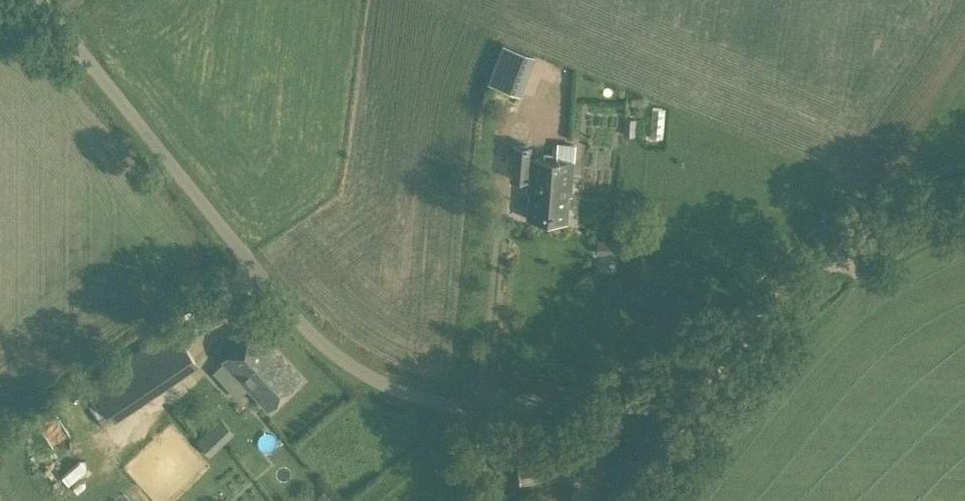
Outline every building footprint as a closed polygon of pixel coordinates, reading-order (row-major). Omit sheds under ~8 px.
[(519,94),(534,54),(502,42),(487,82),(519,94)] [(570,194),(571,184),(572,184),(574,159),(531,156),(532,145),(511,143),(508,179),(529,181),(526,217),(566,221),(568,193),(570,194)] [(595,254),(596,254),(594,280),(618,282),(621,256),(622,256),(624,240),(597,239),(595,254)] [(198,365),(174,328),(85,388),(108,425),(198,365)] [(255,328),(221,359),(267,408),(300,377),(255,328)] [(209,454),(229,435),(217,422),(197,442),(209,454)]
